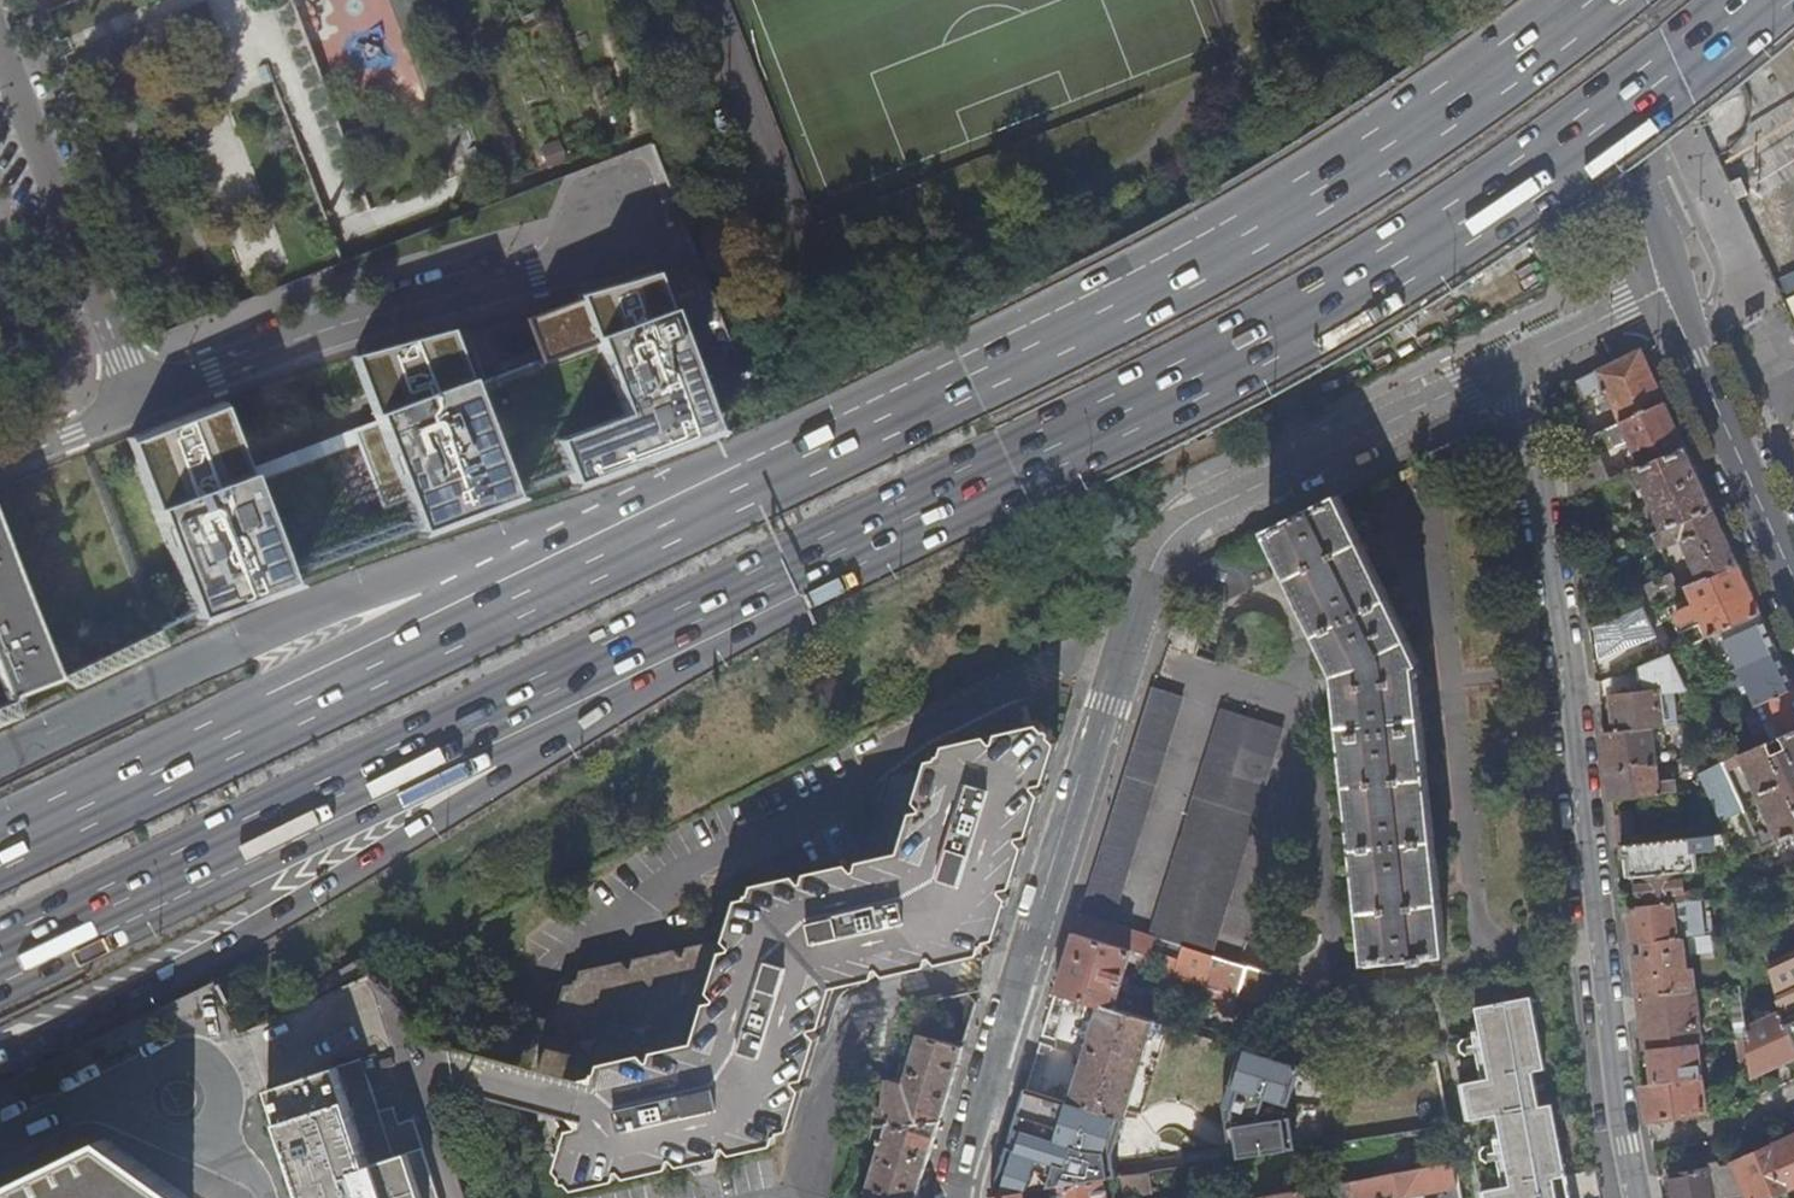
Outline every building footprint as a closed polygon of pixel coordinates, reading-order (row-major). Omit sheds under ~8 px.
[(1729,181),(1736,198),(1747,192),(1739,176),(1729,181)] [(1743,213),(1756,240),(1770,234),(1766,225),(1770,223),(1762,205),(1743,213)] [(1769,260),(1772,267),(1777,265),(1774,258),(1769,260)] [(350,429),(381,508),(405,499),(416,525),(508,489),(506,484),(564,461),(570,475),(708,420),(695,387),(650,272),(578,300),(539,315),(552,352),(475,381),(445,392),(443,386),(371,414),(374,420),(350,429)] [(1793,321),(1793,292),(1784,295),(1792,322),(1793,321)] [(427,340),(353,360),(371,414),(443,386),(427,340)] [(1641,348),(1564,386),(1574,403),(1605,387),(1620,422),(1666,403),(1641,348)] [(217,403),(126,438),(193,612),(285,577),(217,403)] [(1666,403),(1620,422),(1640,467),(1686,448),(1666,403)] [(1686,448),(1640,467),(1614,478),(1618,488),(1635,481),(1634,478),(1639,476),(1659,520),(1649,525),(1653,535),(1654,534),(1713,508),(1686,448)] [(1601,460),(1564,477),(1567,498),(1609,480),(1601,460)] [(1337,498),(1269,531),(1339,673),(1370,959),(1415,954),(1416,959),(1428,958),(1428,952),(1445,951),(1414,664),(1417,661),(1337,498)] [(1738,563),(1713,508),(1654,534),(1661,548),(1681,539),(1699,580),(1738,563)] [(6,699),(57,679),(0,531),(0,683),(6,699)] [(1251,540),(1189,570),(1202,594),(1212,601),(1222,601),(1271,580),(1251,540)] [(1651,601),(1650,601),(1652,605),(1657,618),(1673,611),(1674,612),(1677,611),(1677,612),(1675,614),(1680,624),(1683,625),(1700,618),(1708,637),(1761,614),(1738,563),(1699,580),(1678,589),(1651,601)] [(1645,586),(1651,601),(1678,589),(1671,574),(1645,586)] [(1646,603),(1594,625),(1600,660),(1600,662),(1652,638),(1646,603)] [(1761,614),(1708,637),(1724,674),(1740,667),(1778,651),(1761,614)] [(1756,704),(1793,687),(1778,651),(1740,667),(1756,704)] [(1671,653),(1638,668),(1641,693),(1611,697),(1615,732),(1651,728),(1662,726),(1658,693),(1687,688),(1671,653)] [(1183,698),(1151,687),(1080,914),(1111,924),(1183,698)] [(1793,731),(1793,687),(1756,704),(1772,741),(1783,736),(1793,731)] [(1221,710),(1151,937),(1156,938),(1163,940),(1211,956),(1282,729),(1221,710)] [(1004,892),(1006,890),(1013,887),(1027,845),(1020,839),(1021,836),(1030,834),(1042,794),(1036,787),(1037,785),(1046,784),(1059,742),(1052,735),(1054,733),(1050,729),(1047,730),(1041,723),(946,747),(944,755),(941,755),(939,758),(930,761),(918,802),(923,808),(923,811),(914,813),(902,852),(861,861),(858,872),(849,864),(810,872),(806,883),(755,894),(751,895),(750,897),(736,946),(728,940),(686,950),(682,958),(680,959),(673,952),(633,962),(631,971),(628,972),(621,965),(581,974),(578,981),(576,982),(574,986),(565,988),(552,1028),(559,1038),(547,1041),(535,1080),(543,1088),(541,1089),(544,1092),(539,1103),(569,1133),(556,1172),(563,1179),(561,1183),(564,1185),(567,1184),(574,1191),(615,1182),(619,1172),(627,1179),(668,1170),(672,1159),(680,1167),(720,1157),(724,1148),(726,1147),(733,1154),(773,1145),(775,1135),(779,1134),(779,1131),(789,1129),(802,1089),(795,1083),(796,1080),(805,1077),(818,1038),(811,1028),(822,1026),(835,986),(876,977),(879,968),(880,967),(887,975),(928,966),(932,957),(934,956),(940,963),(981,955),(984,945),(987,945),(993,953),(994,951),(989,945),(989,941),(997,939),(1010,899),(1004,892)] [(1615,732),(1603,734),(1607,770),(1655,764),(1651,728),(1615,732)] [(1793,834),(1793,731),(1783,736),(1791,755),(1777,762),(1768,743),(1741,754),(1776,831),(1780,841),(1793,834)] [(1699,775),(1721,823),(1744,812),(1722,763),(1721,763),(1699,775)] [(1655,764),(1607,770),(1611,801),(1675,793),(1673,780),(1657,782),(1655,764)] [(1755,835),(1761,849),(1780,841),(1776,831),(1766,836),(1764,831),(1755,835)] [(1621,845),(1625,878),(1633,877),(1681,871),(1696,869),(1694,852),(1715,850),(1714,844),(1723,843),(1723,835),(1621,845)] [(1633,877),(1637,908),(1673,903),(1701,899),(1700,891),(1683,893),(1681,871),(1633,877)] [(755,894),(806,883),(798,876),(757,885),(755,894)] [(740,900),(728,940),(736,946),(750,897),(740,900)] [(1629,909),(1632,943),(1645,942),(1677,937),(1673,903),(1637,908),(1629,909)] [(1111,924),(1080,914),(1056,991),(1082,1000),(1099,1005),(1122,1012),(1124,1005),(1116,1002),(1129,961),(1147,966),(1156,938),(1151,937),(1111,924)] [(1634,957),(1638,998),(1693,991),(1690,970),(1685,971),(1681,937),(1677,937),(1645,942),(1646,955),(1634,957)] [(1255,985),(1259,971),(1211,956),(1163,940),(1159,954),(1168,957),(1163,972),(1237,996),(1242,981),(1255,985)] [(1645,942),(1632,943),(1634,957),(1646,955),(1645,942)] [(1793,1041),(1793,951),(1768,963),(1777,1003),(1781,1013),(1793,1041)] [(1737,1038),(1746,1036),(1745,1029),(1739,986),(1730,987),(1737,1038)] [(980,993),(981,991),(970,993),(937,999),(926,1037),(953,1045),(965,1042),(977,1002),(971,995),(980,993)] [(1082,1000),(1056,991),(1051,1008),(1077,1016),(1082,1000)] [(1693,991),(1638,998),(1644,1049),(1650,1049),(1698,1042),(1701,1042),(1694,991),(1693,991)] [(1503,1142),(1511,1184),(1511,1185),(1553,1177),(1559,1176),(1545,1104),(1539,1104),(1534,1070),(1545,1067),(1532,996),(1477,1006),(1480,1026),(1473,1027),(1474,1036),(1482,1035),(1490,1077),(1460,1083),(1467,1119),(1497,1114),(1501,1133),(1493,1134),(1495,1144),(1503,1142)] [(1122,1012),(1099,1005),(1067,1101),(1123,1119),(1153,1022),(1122,1012)] [(1751,1072),(1751,1075),(1793,1056),(1793,1041),(1781,1013),(1745,1029),(1746,1036),(1751,1072)] [(1290,1080),(1295,1064),(1178,1029),(1169,1062),(1256,1089),(1261,1071),(1290,1080)] [(926,1037),(919,1035),(904,1084),(885,1080),(883,1105),(869,1106),(870,1128),(868,1141),(880,1144),(864,1197),(916,1197),(963,1048),(953,1045),(926,1037)] [(301,1197),(467,1197),(436,1106),(415,1040),(265,1089),(301,1197)] [(1650,1049),(1654,1085),(1702,1079),(1698,1042),(1650,1049)] [(1034,1062),(1026,1089),(1051,1096),(1055,1080),(1046,1076),(1048,1066),(1034,1062)] [(1020,1105),(992,1196),(1023,1191),(1050,1187),(1102,1179),(1118,1176),(1164,1169),(1446,1124),(1435,1065),(1403,1067),(1409,1102),(1237,1129),(1237,1126),(1130,1142),(1129,1146),(1101,1151),(1085,1153),(1076,1140),(1081,1125),(1020,1105)] [(1654,1085),(1642,1087),(1647,1121),(1707,1111),(1702,1079),(1654,1085)] [(1552,1103),(1545,1104),(1559,1176),(1566,1175),(1552,1103)] [(1081,1125),(1076,1140),(1085,1153),(1101,1151),(1081,1125)] [(0,1187),(0,1197),(191,1197),(105,1135),(0,1187)] [(1766,1148),(1785,1189),(1793,1185),(1793,1136),(1766,1148)] [(1734,1163),(1750,1197),(1766,1197),(1785,1189),(1766,1148),(1734,1163)] [(1453,1162),(1337,1183),(1340,1197),(1357,1197),(1363,1197),(1364,1197),(1392,1197),(1458,1186),(1453,1162)] [(1167,1189),(1164,1169),(1118,1176),(1122,1197),(1167,1189)] [(1674,1197),(1714,1197),(1708,1169),(1670,1176),(1674,1197)] [(1511,1184),(1500,1186),(1502,1197),(1557,1197),(1553,1177),(1511,1185),(1511,1184)] [(1102,1179),(1050,1187),(1052,1197),(1106,1197),(1102,1179)] [(1500,1186),(1481,1190),(1482,1197),(1502,1197),(1500,1186)] [(1257,1197),(1304,1197),(1303,1190),(1257,1197)]
